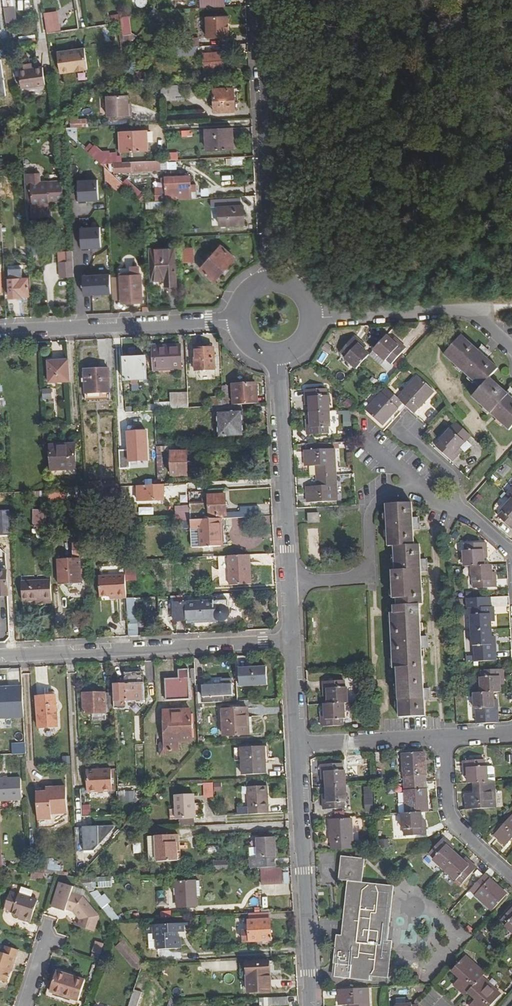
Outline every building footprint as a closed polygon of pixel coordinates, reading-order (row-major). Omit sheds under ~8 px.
[(13,8),(11,8),(4,6),(2,5),(3,12),(5,22),(14,20),(13,8)] [(60,10),(45,11),(47,31),(62,30),(60,10)] [(76,14),(67,16),(69,29),(78,27),(76,14)] [(204,15),(205,36),(227,36),(227,16),(204,15)] [(119,17),(120,21),(121,34),(130,33),(128,16),(119,17)] [(135,35),(130,33),(121,34),(123,49),(124,49),(135,35)] [(182,37),(182,46),(192,45),(197,45),(197,36),(182,37)] [(192,45),(182,46),(172,46),(173,54),(193,53),(192,45)] [(57,51),(60,71),(86,68),(83,48),(57,51)] [(221,51),(201,53),(203,75),(211,75),(210,68),(222,68),(221,51)] [(31,69),(18,71),(21,88),(45,84),(43,67),(31,69)] [(183,85),(165,86),(165,98),(180,98),(183,91),(183,85)] [(213,111),(237,110),(236,101),(233,101),(232,87),(211,88),(213,111)] [(129,114),(128,106),(126,106),(125,102),(125,94),(105,95),(106,115),(129,114)] [(71,119),(71,127),(89,126),(88,118),(71,119)] [(228,139),(228,127),(204,129),(205,149),(231,148),(231,139),(228,139)] [(143,131),(119,131),(120,152),(145,151),(145,142),(143,142),(143,131)] [(169,151),(169,159),(179,160),(179,152),(169,151)] [(148,160),(129,161),(130,169),(148,169),(148,160)] [(148,160),(148,169),(158,168),(158,160),(148,160)] [(38,172),(23,173),(24,202),(30,203),(31,215),(48,214),(47,201),(62,200),(61,180),(38,180),(38,172)] [(166,200),(190,199),(190,191),(193,191),(193,185),(189,185),(189,176),(162,177),(162,181),(165,181),(165,188),(155,189),(155,201),(166,200)] [(79,200),(104,200),(103,178),(78,178),(79,200)] [(212,195),(212,187),(204,187),(204,195),(212,195)] [(166,208),(166,200),(155,201),(142,201),(142,202),(142,209),(166,208)] [(231,205),(217,205),(218,224),(243,223),(242,204),(231,205)] [(81,248),(106,247),(106,225),(81,225),(81,248)] [(201,268),(214,281),(236,259),(223,245),(201,268)] [(171,247),(148,248),(150,277),(162,277),(162,285),(173,284),(171,247)] [(194,247),(184,247),(185,261),(195,261),(194,247)] [(57,277),(72,276),(71,255),(71,251),(65,251),(65,262),(57,262),(57,277)] [(82,274),(82,270),(81,260),(80,260),(80,255),(71,255),(72,276),(72,277),(80,277),(80,282),(79,282),(79,299),(98,298),(98,281),(92,281),(92,273),(82,274)] [(11,298),(33,297),(32,269),(10,270),(11,298)] [(138,303),(138,300),(141,300),(140,275),(119,276),(120,301),(134,301),(134,303),(138,303)] [(386,337),(372,352),(384,362),(386,360),(391,365),(405,350),(394,340),(392,342),(386,337)] [(481,389),(489,380),(498,370),(486,359),(491,354),(482,347),(477,351),(461,337),(444,357),(481,389)] [(344,360),(355,370),(368,356),(362,351),(365,348),(354,338),(340,353),(345,358),(344,360)] [(179,344),(150,345),(151,370),(179,370),(179,344)] [(193,369),(213,369),(212,347),(192,348),(193,369)] [(123,379),(143,378),(142,356),(122,357),(123,379)] [(48,360),(49,380),(68,380),(67,359),(48,360)] [(84,382),(84,394),(108,393),(107,369),(83,370),(83,379),(81,379),(81,382),(84,382)] [(402,395),(398,400),(402,404),(413,414),(417,409),(418,409),(434,392),(417,377),(402,394),(402,395)] [(481,389),(472,399),(509,432),(511,429),(511,392),(510,390),(506,394),(489,380),(481,389)] [(233,404),(240,404),(255,403),(254,383),(232,384),(233,404)] [(52,387),(43,389),(45,400),(54,398),(52,387)] [(402,404),(398,400),(386,390),(382,395),(381,394),(365,411),(382,426),(397,409),(397,408),(402,404)] [(310,414),(329,413),(328,397),(326,397),(325,391),(305,391),(306,406),(310,406),(310,414)] [(170,401),(171,408),(187,407),(186,394),(170,394),(170,401)] [(222,405),(221,396),(208,397),(208,406),(216,405),(222,405)] [(222,405),(216,405),(217,437),(242,436),(240,404),(233,404),(222,405)] [(329,413),(310,414),(310,421),(307,421),(307,436),(327,435),(327,428),(330,428),(329,413)] [(439,442),(441,443),(436,448),(451,462),(461,451),(459,449),(464,443),(450,431),(439,442)] [(49,445),(50,470),(75,469),(73,444),(49,445)] [(135,455),(151,454),(154,454),(154,444),(135,445),(135,455)] [(316,467),(317,478),(335,476),(333,450),(304,452),(305,468),(316,467)] [(187,474),(186,451),(176,452),(176,474),(187,474)] [(337,502),(335,476),(317,478),(317,490),(307,491),(307,504),(337,502)] [(157,484),(137,485),(137,499),(142,500),(163,499),(162,483),(157,484)] [(221,518),(222,518),(222,514),(224,514),(223,494),(207,495),(207,499),(201,499),(201,503),(188,504),(188,502),(187,502),(179,503),(180,520),(188,520),(189,519),(195,519),(221,518)] [(511,500),(501,511),(503,513),(498,518),(511,530),(511,500)] [(388,547),(393,547),(413,546),(412,531),(418,531),(418,519),(412,519),(411,504),(386,505),(388,547)] [(239,508),(240,517),(257,516),(257,507),(239,508)] [(46,523),(46,509),(31,510),(31,524),(34,524),(35,539),(42,538),(41,523),(46,523)] [(308,515),(308,524),(319,523),(318,515),(308,515)] [(221,518),(195,519),(195,527),(199,527),(200,546),(218,546),(218,526),(220,526),(221,518)] [(64,579),(64,583),(67,585),(71,585),(73,583),(80,582),(78,557),(82,557),(81,542),(71,542),(71,558),(56,558),(57,578),(57,580),(64,579)] [(472,567),(483,566),(483,559),(486,559),(486,544),(465,544),(465,551),(463,551),(464,567),(472,567)] [(396,599),(396,606),(418,605),(422,605),(420,572),(426,572),(425,560),(419,561),(419,546),(413,546),(393,547),(394,571),(392,571),(393,599),(396,599)] [(248,554),(227,555),(228,584),(250,584),(248,554)] [(483,566),(472,567),(472,582),(475,582),(475,589),(495,588),(495,573),(491,574),(491,566),(483,566)] [(99,596),(111,595),(118,595),(118,598),(125,597),(124,574),(98,575),(99,596)] [(42,602),(50,601),(49,579),(20,580),(21,599),(42,598),(42,602)] [(183,620),(183,622),(216,620),(216,619),(222,618),(223,618),(226,615),(227,612),(226,610),(225,608),(223,606),(222,600),(165,603),(165,615),(169,615),(169,621),(183,620)] [(418,605),(396,606),(394,606),(394,614),(391,614),(393,669),(396,669),(399,718),(424,717),(423,701),(430,701),(429,690),(423,690),(421,650),(427,650),(426,638),(420,638),(418,605)] [(471,615),(471,630),(491,630),(490,623),(494,622),(493,607),(472,609),(473,615),(471,615)] [(491,638),(491,630),(471,630),(472,646),(474,646),(475,653),(495,652),(494,637),(491,638)] [(239,666),(240,686),(271,685),(271,665),(239,666)] [(189,678),(188,667),(177,667),(178,677),(165,677),(165,699),(190,698),(189,678)] [(481,693),(493,693),(500,692),(500,685),(503,685),(503,670),(482,671),(482,678),(480,678),(481,693)] [(143,699),(142,677),(137,678),(137,672),(124,673),(124,685),(111,685),(112,692),(112,700),(143,699)] [(195,685),(196,703),(223,702),(222,694),(231,694),(231,677),(211,678),(211,684),(205,685),(198,685),(195,685)] [(328,705),(343,704),(347,704),(346,689),(344,689),(344,682),(323,682),(324,698),(328,698),(328,705)] [(22,687),(6,688),(6,690),(0,690),(0,706),(17,705),(18,709),(23,708),(22,687)] [(105,707),(113,707),(112,700),(112,692),(81,693),(82,712),(105,711),(105,707)] [(493,693),(481,693),(473,694),(474,709),(476,709),(477,724),(498,723),(497,700),(493,700),(493,693)] [(36,695),(37,726),(56,725),(56,709),(64,709),(63,694),(36,695)] [(343,704),(328,705),(324,705),(324,713),(321,713),(322,728),(342,727),(342,720),(344,720),(343,704)] [(245,717),(247,717),(247,708),(239,708),(229,709),(221,709),(222,734),(246,733),(246,731),(245,717)] [(191,740),(190,709),(163,710),(164,741),(158,741),(159,753),(165,753),(165,748),(177,748),(177,740),(191,740)] [(12,754),(26,753),(26,742),(12,742),(12,754)] [(264,745),(240,746),(241,773),(264,772),(264,745)] [(424,752),(402,754),(403,777),(404,777),(405,784),(425,783),(425,776),(425,775),(424,752)] [(477,783),(488,782),(487,767),(484,767),(484,760),(463,761),(464,776),(468,776),(469,783),(477,783)] [(325,781),(326,788),(345,787),(344,772),(342,772),(342,765),(321,766),(322,781),(325,781)] [(85,769),(85,791),(110,790),(110,768),(85,769)] [(21,800),(20,778),(0,779),(0,801),(21,800)] [(215,797),(215,782),(204,782),(204,797),(215,797)] [(494,782),(488,782),(477,783),(477,793),(466,794),(467,810),(496,808),(494,782)] [(425,783),(405,784),(405,791),(404,791),(406,814),(421,813),(428,812),(426,789),(425,783)] [(238,807),(238,815),(266,813),(265,784),(246,785),(247,807),(238,807)] [(64,786),(49,787),(49,791),(45,791),(35,791),(36,818),(50,818),(50,813),(65,812),(64,786)] [(371,786),(362,786),(363,808),(372,807),(371,786)] [(346,803),(345,787),(326,788),(326,796),(323,796),(324,811),(344,809),(344,803),(346,803)] [(121,791),(122,802),(136,802),(135,791),(121,791)] [(173,793),(174,818),(193,817),(192,792),(173,793)] [(91,814),(91,804),(83,804),(84,814),(91,814)] [(421,820),(421,813),(406,814),(402,814),(402,830),(404,830),(405,837),(425,835),(425,820),(421,820)] [(502,826),(494,835),(493,836),(505,846),(511,839),(511,815),(502,826)] [(331,845),(331,851),(351,850),(351,843),(352,843),(351,820),(329,821),(330,845),(331,845)] [(82,826),(83,849),(95,849),(112,828),(112,824),(82,826)] [(493,834),(494,835),(502,826),(501,825),(493,834)] [(177,833),(155,834),(155,860),(179,859),(178,842),(177,841),(177,833)] [(147,860),(155,860),(155,834),(147,834),(147,860)] [(261,867),(274,866),(273,836),(255,836),(256,857),(248,857),(248,868),(252,867),(261,867)] [(444,870),(457,856),(451,851),(454,848),(443,838),(429,854),(434,859),(433,860),(444,870)] [(457,856),(444,870),(456,881),(457,879),(462,884),(476,869),(465,859),(462,861),(457,856)] [(347,882),(343,919),(348,919),(346,940),(341,939),(336,939),(335,948),(333,964),(335,965),(334,978),(369,982),(370,977),(388,979),(392,942),(388,942),(389,929),(393,887),(362,884),(365,860),(340,858),(338,881),(347,882)] [(44,862),(30,859),(31,870),(44,872),(44,862)] [(213,869),(224,869),(224,861),(213,861),(213,869)] [(274,866),(261,867),(262,883),(281,882),(281,866),(274,866)] [(483,875),(470,890),(475,895),(474,896),(492,911),(507,895),(489,879),(489,880),(483,875)] [(112,888),(113,877),(100,877),(99,887),(112,888)] [(71,892),(73,886),(59,881),(51,906),(65,911),(66,908),(72,910),(80,919),(78,926),(93,931),(97,917),(82,896),(71,892)] [(87,884),(88,890),(98,888),(97,881),(87,884)] [(174,882),(175,906),(195,906),(195,881),(174,882)] [(99,888),(92,893),(113,921),(120,916),(99,888)] [(11,913),(18,916),(23,917),(22,920),(29,922),(36,899),(26,896),(17,893),(9,890),(3,909),(11,912),(11,913)] [(511,932),(511,908),(501,920),(507,924),(505,926),(511,932)] [(267,917),(267,911),(249,912),(249,919),(247,919),(248,929),(242,929),(242,940),(271,938),(269,917),(267,917)] [(189,924),(188,921),(148,923),(148,927),(152,927),(152,933),(154,932),(155,948),(181,947),(180,936),(178,936),(178,932),(182,932),(182,925),(189,924)] [(116,947),(135,968),(144,960),(125,939),(116,947)] [(97,940),(92,956),(101,959),(106,943),(97,940)] [(8,971),(10,964),(12,965),(17,950),(3,946),(1,953),(0,953),(0,981),(4,982),(8,971)] [(470,992),(481,978),(485,974),(465,957),(454,970),(461,977),(454,986),(466,996),(470,992)] [(268,960),(245,961),(247,992),(269,991),(268,960)] [(66,975),(67,973),(55,969),(48,992),(76,1001),(83,981),(73,977),(66,975)] [(470,992),(477,998),(470,1005),(492,1005),(501,995),(481,978),(470,992)] [(140,991),(132,989),(127,1005),(135,1005),(140,991)] [(339,990),(339,1005),(341,1005),(350,1005),(368,1005),(368,989),(339,990)] [(140,991),(135,1005),(159,1005),(161,998),(140,991)] [(287,995),(259,997),(259,1005),(287,1003),(287,995)]
